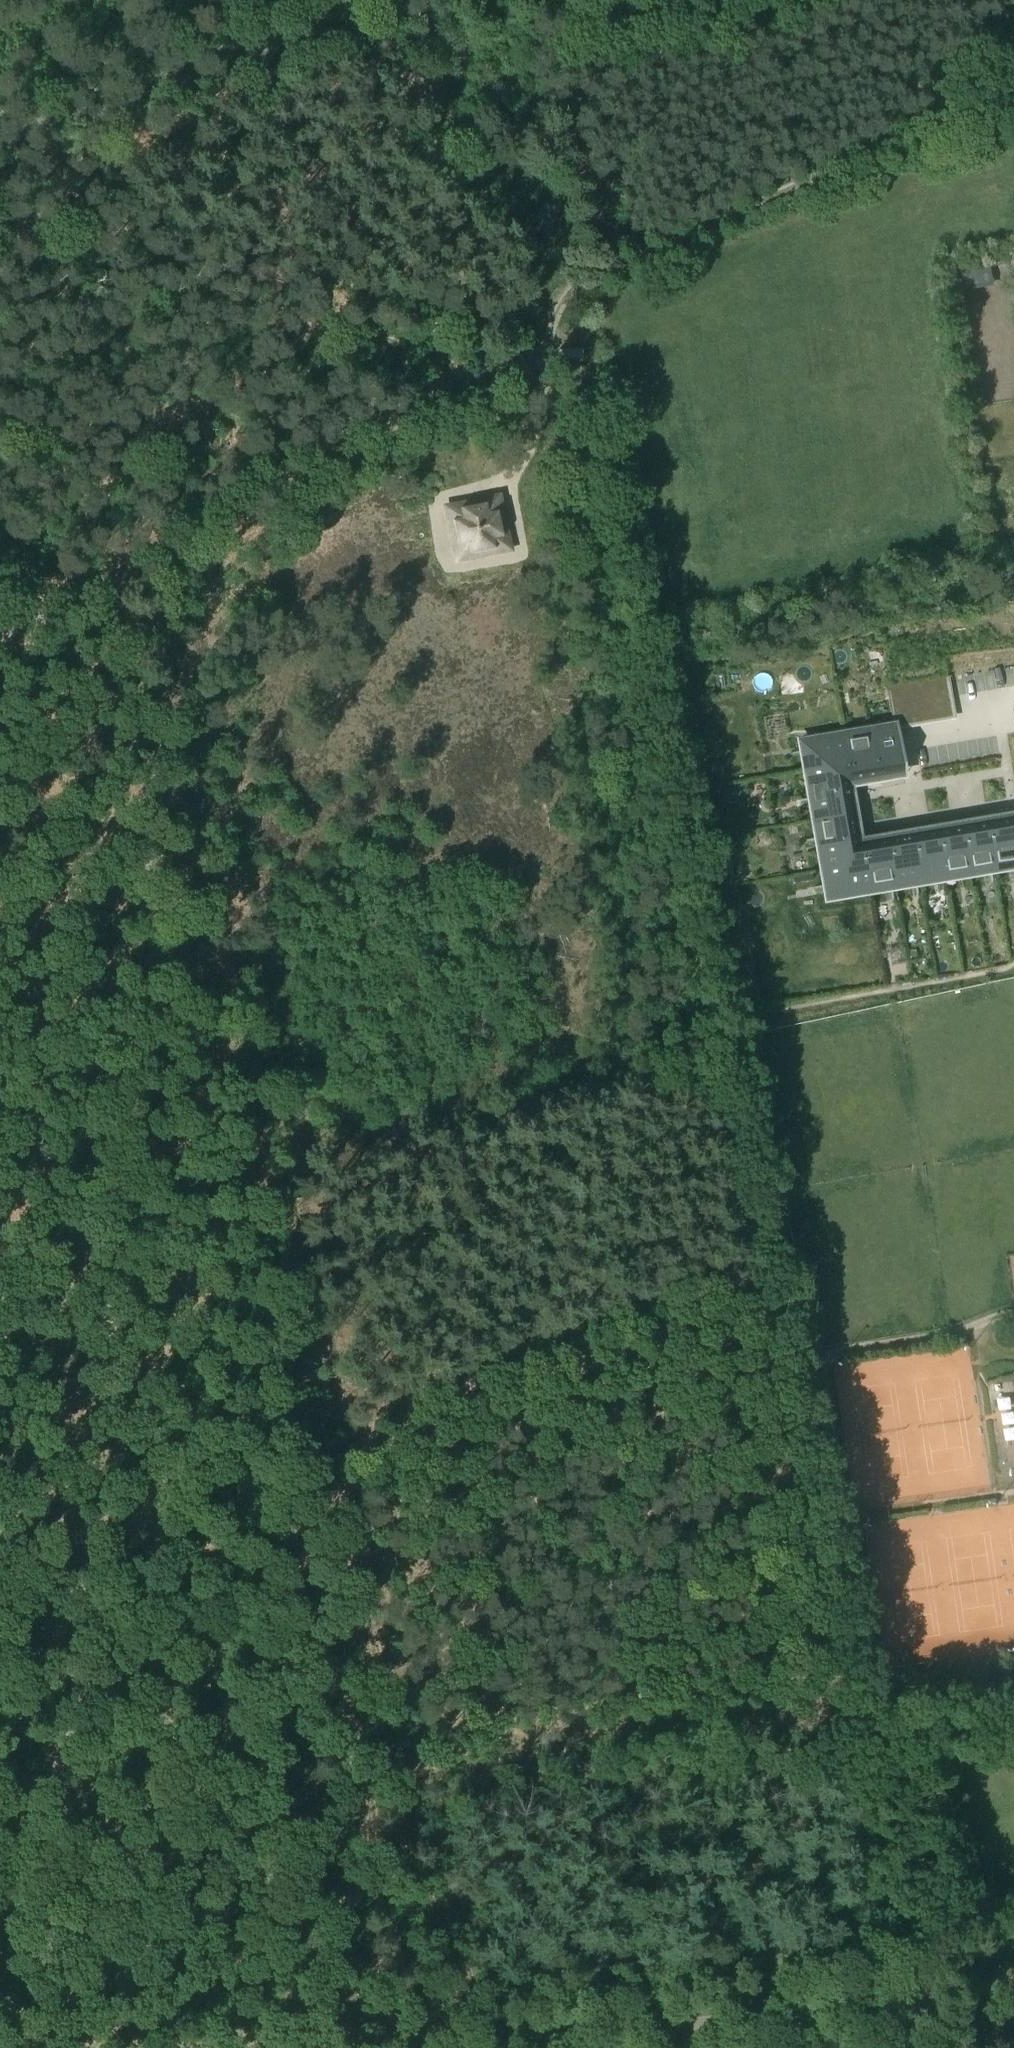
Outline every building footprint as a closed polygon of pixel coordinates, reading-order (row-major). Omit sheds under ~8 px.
[(991,268),(976,271),(979,285),(993,283),(991,268)] [(499,496),(448,506),(452,527),(459,526),(462,543),(500,536),(496,519),(503,517),(499,496)] [(938,678),(941,695),(951,693),(948,677),(938,678)] [(938,678),(928,680),(931,696),(941,695),(938,678)] [(931,696),(928,680),(918,682),(921,698),(931,696)] [(921,698),(918,682),(908,684),(911,700),(921,698)] [(901,701),(911,700),(908,684),(898,685),(901,701)] [(901,701),(898,685),(888,687),(891,703),(901,701)] [(870,733),(877,776),(903,772),(895,728),(870,733)] [(857,735),(845,737),(852,780),(864,778),(865,784),(878,782),(877,776),(870,733),(857,735)] [(852,780),(845,737),(805,744),(809,769),(827,766),(831,790),(847,787),(846,781),(852,780)] [(809,769),(818,819),(851,813),(847,787),(831,790),(827,766),(809,769)] [(818,819),(826,869),(844,866),(840,842),(856,839),(851,813),(818,819)] [(987,823),(995,867),(1013,864),(1013,826),(1013,819),(987,823)] [(995,867),(987,823),(963,828),(970,871),(995,867)] [(963,828),(938,832),(945,875),(970,871),(963,828)] [(920,879),(945,875),(938,832),(913,836),(920,879)] [(888,840),(895,884),(920,879),(913,836),(888,840)] [(857,845),(856,839),(840,842),(844,866),(826,869),(830,895),(871,888),(863,844),(857,845)] [(863,844),(871,888),(895,884),(888,840),(863,844)]
